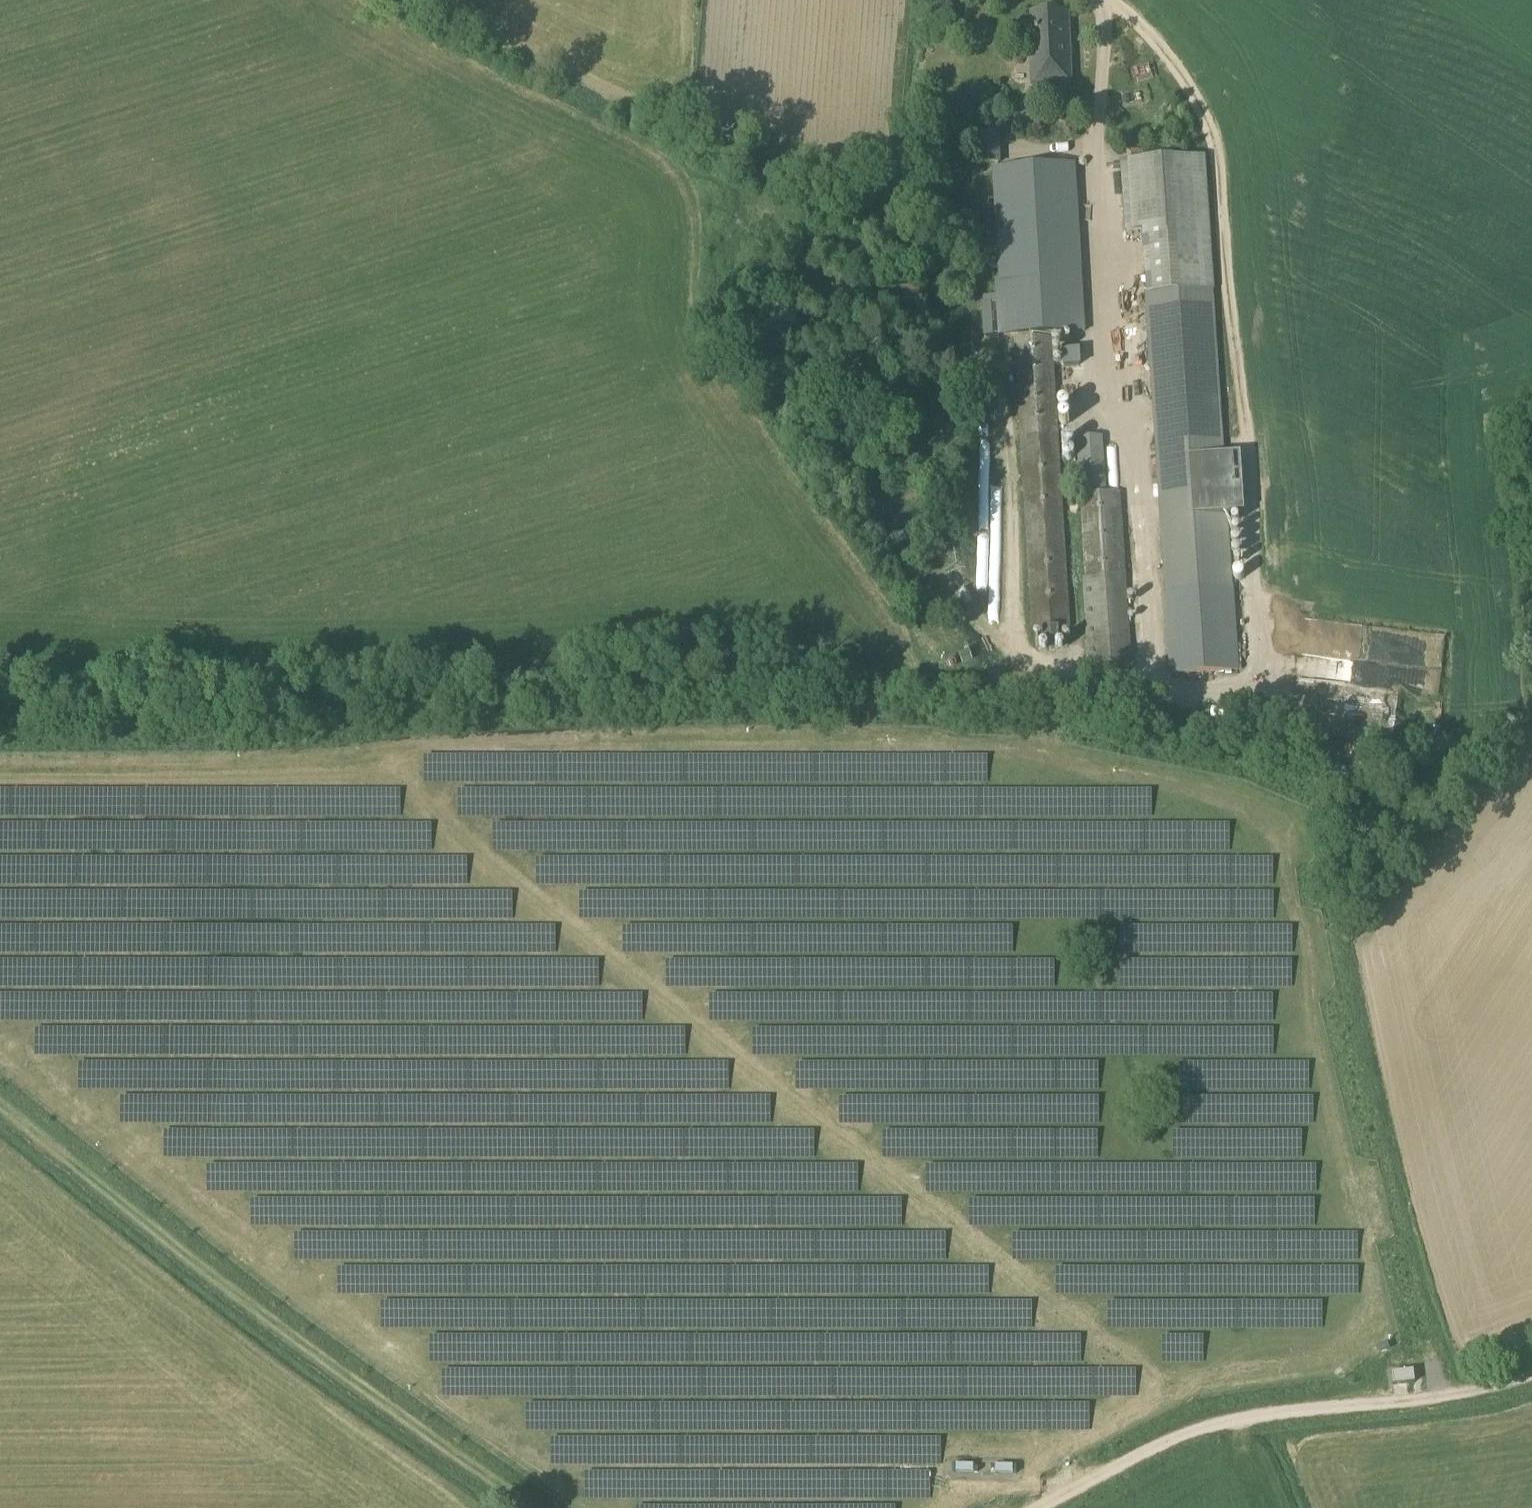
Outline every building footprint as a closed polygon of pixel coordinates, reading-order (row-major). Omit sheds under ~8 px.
[(1032,86),(1070,84),(1067,14),(1029,16),(1032,86)] [(974,165),(1000,164),(1000,133),(973,134),(974,165)] [(1239,672),(1227,498),(1241,497),(1239,448),(1221,448),(1213,290),(1204,161),(1122,165),(1127,232),(1154,230),(1157,293),(1147,293),(1157,502),(1168,676),(1239,672)] [(995,283),(996,297),(983,297),(983,305),(996,304),(998,336),(1084,331),(1080,260),(1075,168),(1074,164),(991,168),(998,283),(995,283)] [(1059,640),(1058,630),(1070,629),(1053,338),(1014,341),(1032,632),(1043,631),(1044,641),(1059,640)] [(1107,494),(1103,436),(1076,438),(1080,498),(1085,578),(1082,578),(1086,664),(1132,662),(1120,492),(1107,494)] [(971,659),(968,650),(960,653),(963,662),(971,659)] [(1391,1373),(1392,1385),(1414,1383),(1413,1370),(1391,1373)]
